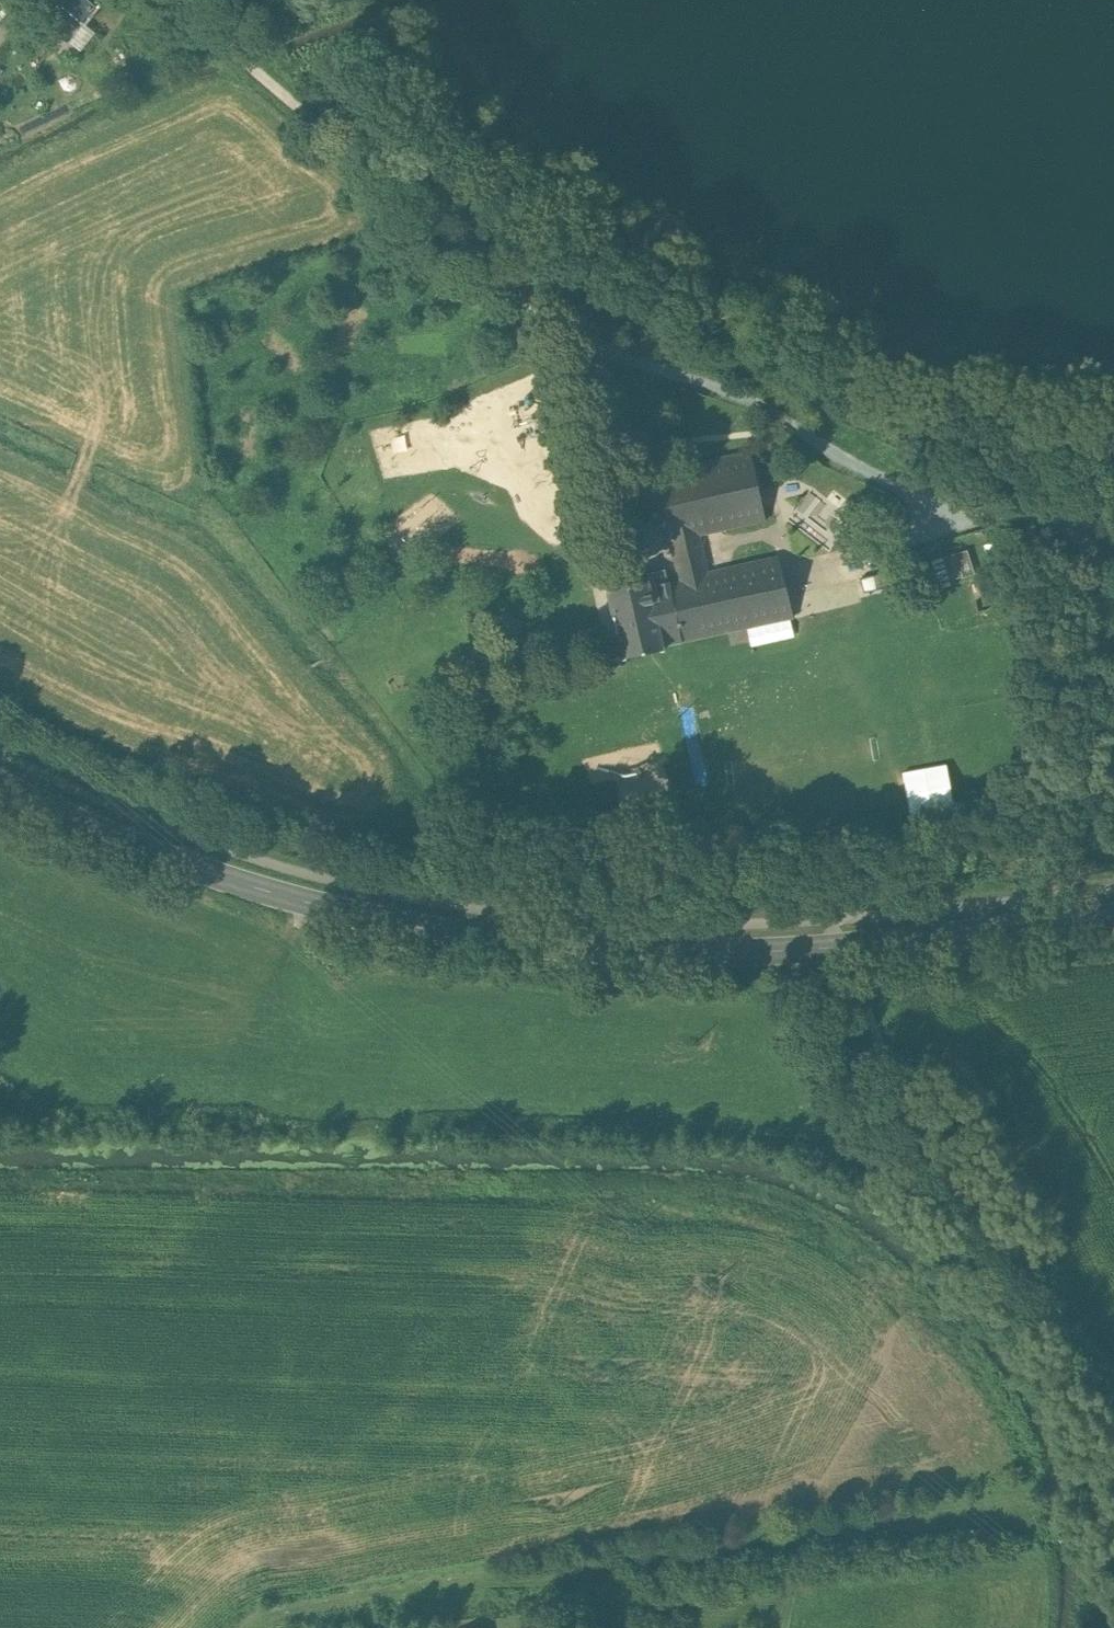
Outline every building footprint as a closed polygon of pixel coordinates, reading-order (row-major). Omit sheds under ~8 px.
[(68,7),(73,11),(56,29),(68,40),(83,22),(103,0),(74,0),(68,7)] [(95,33),(83,22),(68,40),(80,50),(95,33)] [(748,453),(653,473),(667,541),(697,535),(762,520),(748,453)] [(964,534),(943,539),(946,552),(958,549),(963,574),(972,572),(964,534)] [(779,557),(704,572),(697,535),(667,541),(675,580),(649,585),(661,645),(791,619),(779,557)] [(944,554),(949,578),(962,575),(956,551),(944,554)] [(648,581),(606,589),(619,657),(662,649),(661,645),(649,585),(648,581)] [(596,780),(611,776),(616,794),(666,780),(655,739),(590,756),(596,780)]
